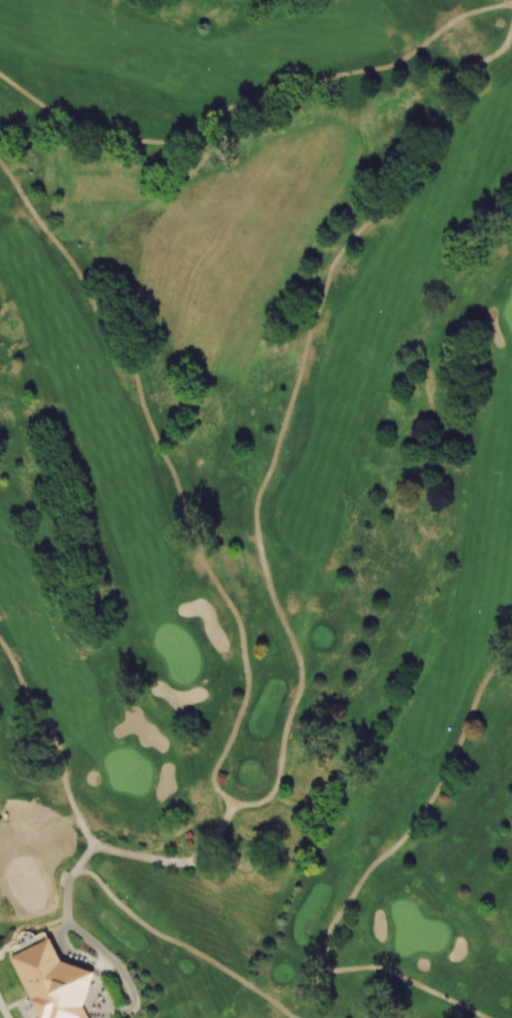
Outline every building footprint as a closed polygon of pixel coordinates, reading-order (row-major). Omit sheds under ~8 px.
[(220,773),(217,783),(225,786),(228,776),(220,773)] [(184,833),(187,840),(194,837),(190,830),(184,833)] [(185,844),(188,850),(194,848),(191,841),(185,844)] [(37,1017),(89,1017),(83,1005),(95,975),(95,973),(62,961),(51,937),(47,938),(12,954),(8,956),(37,1017)]
